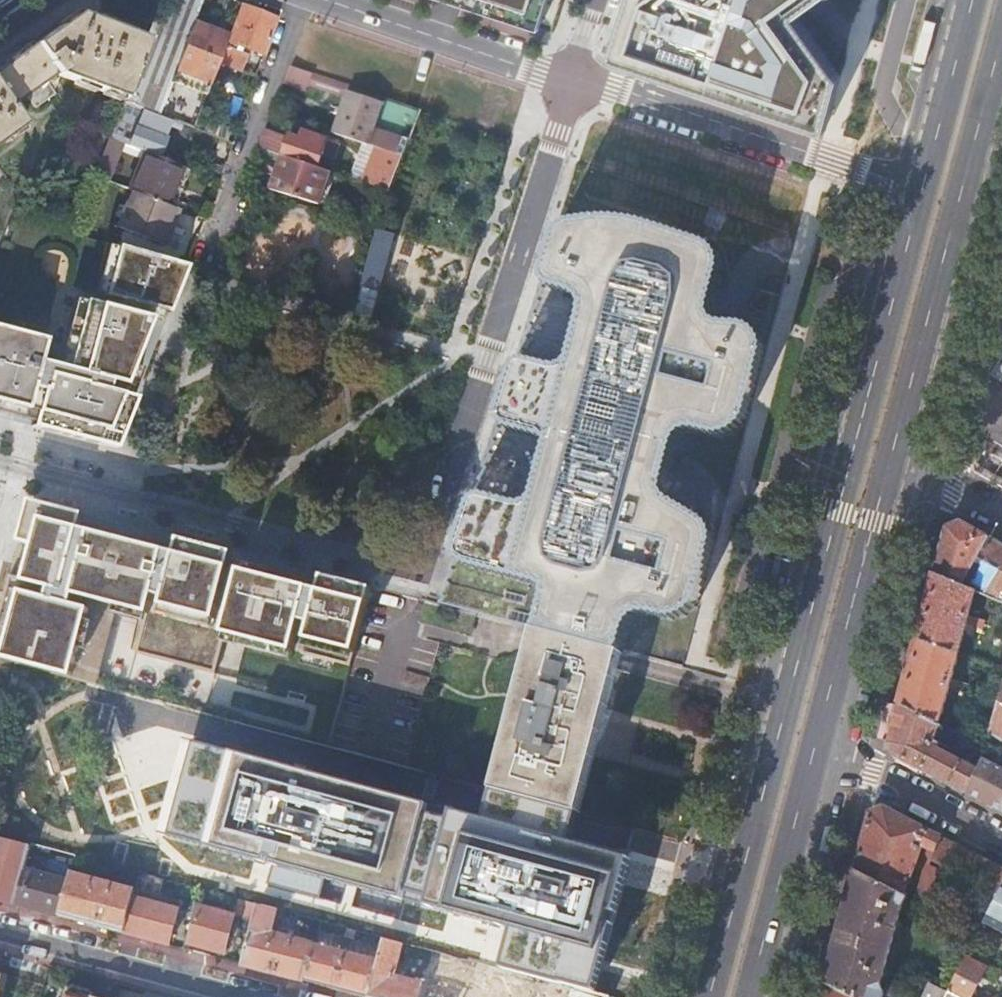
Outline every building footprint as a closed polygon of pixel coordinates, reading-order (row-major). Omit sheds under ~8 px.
[(203,0),(161,0),(146,41),(123,102),(159,116),(172,82),(176,72),(195,23),(203,0)] [(541,29),(550,0),(448,0),(541,29)] [(614,59),(827,130),(839,82),(794,14),(815,0),(633,0),(614,59)] [(228,42),(227,41),(216,69),(222,71),(224,66),(241,72),(248,56),(236,52),(238,46),(264,56),(278,20),(259,13),(241,6),(228,42)] [(146,41),(77,13),(50,33),(7,63),(0,68),(0,143),(26,124),(12,104),(26,95),(35,107),(55,93),(46,80),(56,73),(123,102),(146,41)] [(211,29),(195,23),(176,72),(209,85),(228,36),(211,29)] [(384,98),(290,67),(284,83),(295,87),(307,91),(309,87),(346,99),(334,134),(376,147),(387,151),(393,135),(374,129),(384,98)] [(206,95),(209,85),(176,72),(172,82),(206,95)] [(123,102),(114,125),(109,139),(147,154),(160,159),(165,144),(167,140),(166,139),(173,122),(159,116),(123,102)] [(208,120),(203,133),(227,142),(232,129),(208,120)] [(284,156),(283,158),(318,169),(319,164),(332,169),(339,146),(304,133),(302,137),(301,141),(290,138),(290,139),(273,134),(268,150),(284,156)] [(123,145),(109,139),(99,167),(113,172),(123,145)] [(388,192),(402,158),(376,147),(362,182),(388,192)] [(181,189),(189,171),(160,159),(147,154),(132,192),(134,192),(176,209),(178,209),(181,203),(174,201),(175,197),(179,189),(181,189)] [(318,169),(283,158),(277,175),(271,191),(319,205),(331,173),(318,169)] [(10,182),(0,168),(0,189),(10,182)] [(176,209),(134,192),(120,229),(167,247),(170,238),(165,236),(176,209)] [(175,225),(181,211),(178,209),(176,209),(165,236),(170,238),(175,225)] [(441,603),(439,606),(475,615),(540,633),(616,652),(620,653),(622,648),(624,645),(621,643),(628,632),(624,629),(635,620),(634,616),(640,615),(648,617),(650,613),(661,620),(662,618),(674,621),(674,619),(687,617),(686,616),(697,608),(695,606),(702,596),(699,594),(706,582),(702,581),(709,569),(706,568),(713,556),(710,555),(716,543),(714,543),(713,530),(712,531),(705,520),(702,521),(693,513),(690,516),(689,515),(691,511),(691,506),(689,502),(686,499),(682,497),(678,497),(675,498),(671,501),(669,499),(666,501),(664,494),(666,487),(663,486),(669,474),(666,472),(670,459),(676,448),(673,446),(678,440),(683,436),(682,432),(690,432),(696,433),(697,430),(709,437),(710,435),(723,438),(722,435),(735,434),(745,425),(743,424),(750,412),(748,411),(753,399),(751,398),(757,387),(754,385),(761,373),(758,372),(764,360),(762,360),(765,347),(763,348),(760,335),(759,336),(750,327),(749,329),(736,325),(736,327),(735,322),(734,319),(729,315),(726,314),(724,313),(720,314),(716,316),(713,320),(712,317),(709,316),(711,309),(714,303),(711,301),(718,290),(716,289),(721,277),(719,276),(723,264),(721,264),(717,251),(714,254),(707,244),(704,247),(694,239),(692,242),(681,235),(679,238),(668,231),(666,234),(655,227),(653,230),(642,223),(641,226),(629,220),(628,224),(616,219),(615,222),(602,219),(602,222),(589,220),(588,224),(575,222),(576,224),(563,227),(564,228),(554,237),(557,239),(550,250),(553,252),(546,263),(549,265),(542,276),(545,278),(538,289),(541,291),(534,301),(537,304),(530,314),(532,316),(526,326),(529,328),(522,339),(525,341),(518,352),(521,354),(514,365),(517,367),(510,377),(513,379),(506,390),(509,392),(502,403),(505,406),(498,416),(500,419),(494,429),(496,431),(489,442),(492,444),(485,455),(488,457),(481,468),(484,470),(477,480),(480,483),(473,494),(476,496),(469,507),(471,509),(465,520),(472,522),(447,604),(441,603)] [(117,246),(117,248),(105,295),(104,298),(118,302),(116,309),(84,301),(83,303),(66,370),(58,367),(38,362),(44,340),(0,329),(0,423),(121,456),(173,299),(186,266),(117,246)] [(990,376),(1001,383),(1001,357),(990,376)] [(31,502),(0,613),(0,660),(85,682),(105,605),(146,616),(135,656),(215,677),(226,637),(295,655),(303,625),(311,627),(303,658),(351,670),(372,589),(31,502)] [(934,572),(934,574),(975,593),(1001,604),(1001,545),(962,522),(947,527),(934,524),(929,543),(925,560),(934,572)] [(917,640),(958,657),(966,627),(981,631),(984,621),(969,617),(975,593),(934,574),(917,640)] [(596,728),(616,652),(540,633),(499,793),(538,803),(573,813),(596,728)] [(900,705),(939,725),(949,690),(964,695),(966,685),(955,682),(950,683),(958,657),(917,640),(900,705)] [(984,748),(1001,758),(1001,688),(984,748)] [(939,725),(900,705),(890,702),(881,737),(890,740),(889,745),(895,758),(964,794),(976,770),(951,757),(955,748),(945,743),(943,747),(931,741),(936,731),(943,734),(946,729),(939,725)] [(538,803),(499,793),(491,823),(186,739),(160,835),(273,865),(268,885),(320,899),(325,880),(513,931),(503,971),(547,982),(596,995),(631,861),(565,843),(573,813),(538,803)] [(981,759),(976,770),(964,794),(1001,814),(1001,770),(981,759)] [(870,815),(854,871),(907,898),(950,919),(953,908),(928,896),(937,872),(927,867),(930,861),(999,896),(1001,890),(1001,870),(884,808),(870,815)] [(31,847),(0,839),(0,901),(8,903),(16,905),(25,869),(31,847)] [(47,913),(60,917),(70,881),(25,869),(16,905),(47,913)] [(135,898),(141,874),(131,871),(126,890),(125,890),(121,890),(89,881),(81,876),(71,874),(70,881),(60,917),(78,922),(126,934),(135,898)] [(854,871),(825,985),(850,996),(883,996),(885,992),(880,986),(900,909),(907,898),(854,871)] [(159,898),(164,880),(141,874),(135,898),(126,934),(160,943),(170,946),(180,904),(159,898)] [(255,919),(259,905),(239,900),(236,914),(255,919)] [(271,935),(278,910),(259,905),(255,919),(243,965),(275,974),(306,982),(315,946),(271,935)] [(235,918),(201,908),(191,944),(221,952),(225,954),(235,918)] [(356,940),(358,932),(348,929),(346,937),(356,940)] [(425,985),(395,977),(404,944),(385,939),(379,961),(370,996),(421,996),(425,985)] [(379,961),(316,944),(315,946),(306,982),(317,985),(363,996),(370,996),(379,961)] [(473,989),(458,985),(459,980),(434,973),(439,953),(433,952),(425,985),(421,996),(470,996),(473,989)] [(965,959),(949,991),(960,996),(987,996),(975,991),(986,970),(965,959)] [(547,982),(503,971),(479,964),(473,989),(470,996),(543,996),(547,982)] [(825,985),(822,996),(850,996),(825,985)] [(93,995),(88,991),(76,987),(69,989),(67,996),(93,996),(93,995)]
